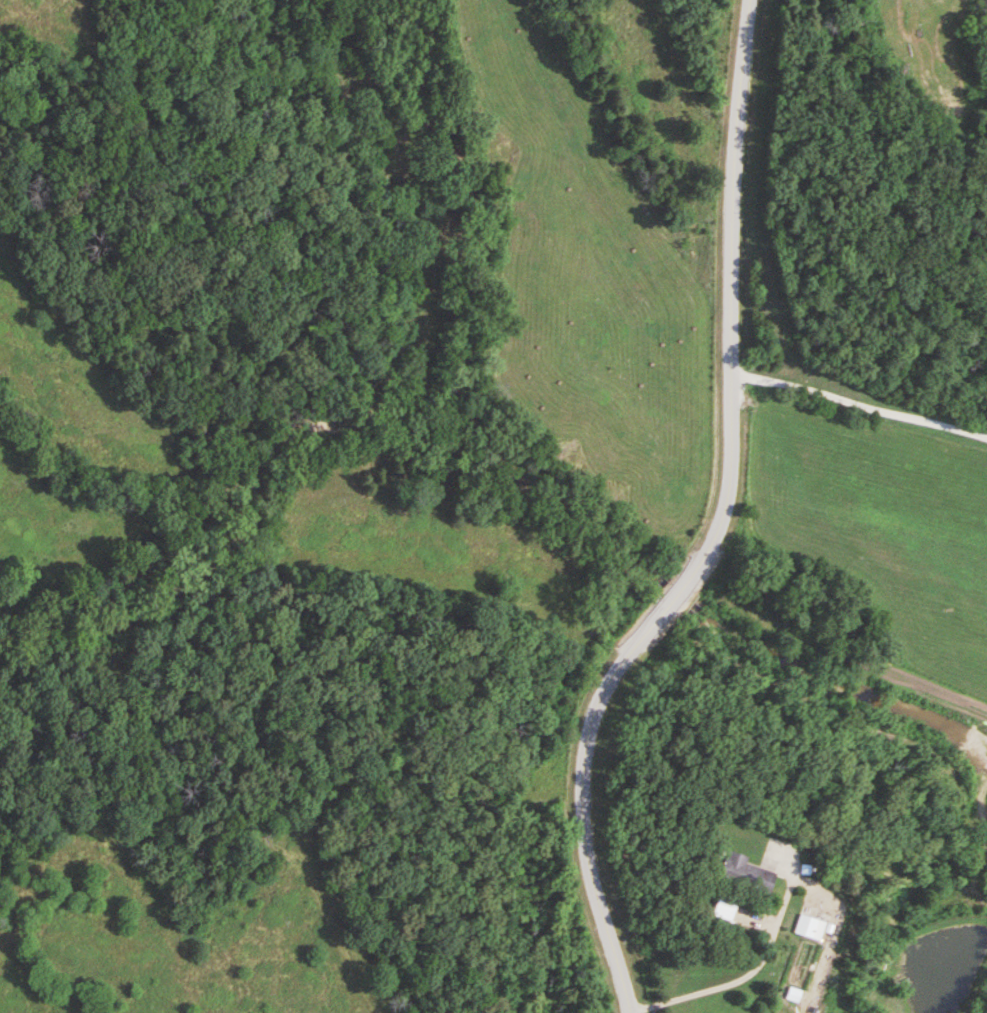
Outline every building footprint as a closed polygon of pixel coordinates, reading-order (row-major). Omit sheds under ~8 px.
[(769,896),(776,874),(747,864),(749,858),(728,851),(719,880),(769,896)] [(826,923),(801,914),(795,934),(820,942),(826,923)] [(804,993),(792,988),(787,999),(799,1003),(804,993)]
